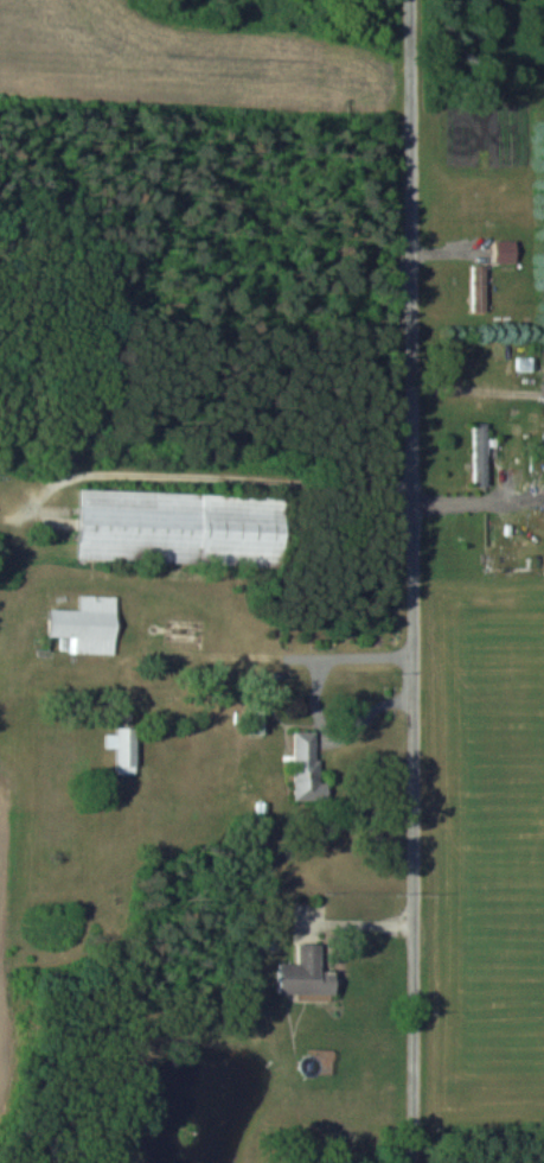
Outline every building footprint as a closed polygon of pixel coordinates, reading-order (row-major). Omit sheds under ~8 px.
[(492,262),(514,262),(514,240),(492,240),(492,262)] [(484,312),(484,265),(470,265),(470,312),(484,312)] [(486,486),(486,424),(473,424),(473,486),(486,486)] [(79,490),(76,561),(279,567),(281,496),(79,490)] [(113,655),(114,596),(48,595),(47,653),(113,655)] [(134,773),(134,728),(114,728),(114,773),(134,773)] [(292,800),(318,800),(318,732),(292,732),(292,800)] [(318,969),(318,942),(295,942),(295,962),(276,962),(276,993),(330,993),(330,969),(318,969)]
